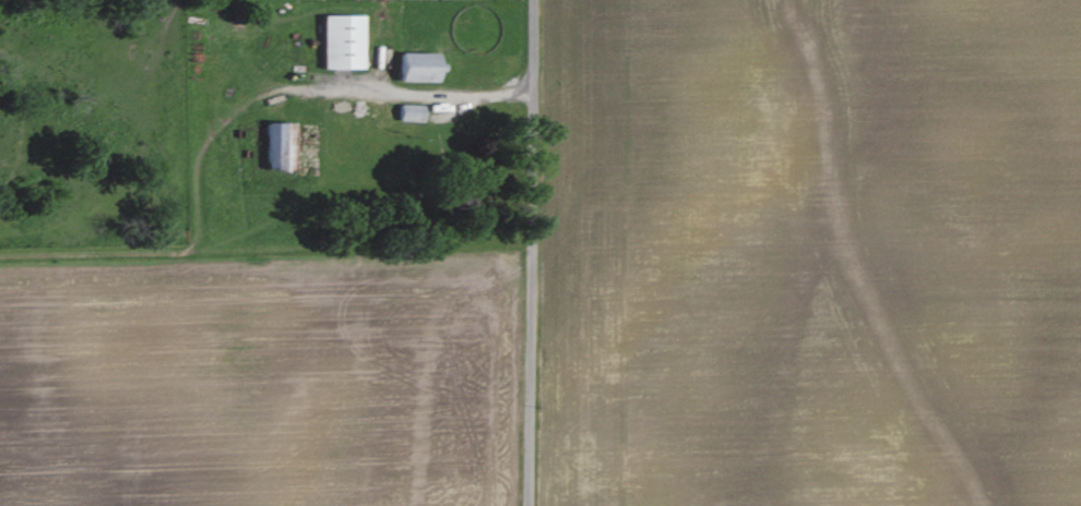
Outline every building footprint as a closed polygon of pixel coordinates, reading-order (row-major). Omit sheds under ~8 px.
[(365,67),(364,13),(324,14),(324,68),(365,67)] [(441,51),(402,51),(401,80),(441,81),(441,51)] [(424,104),(401,104),(400,120),(424,121),(424,104)] [(293,120),(267,121),(267,168),(294,168),(293,120)]
